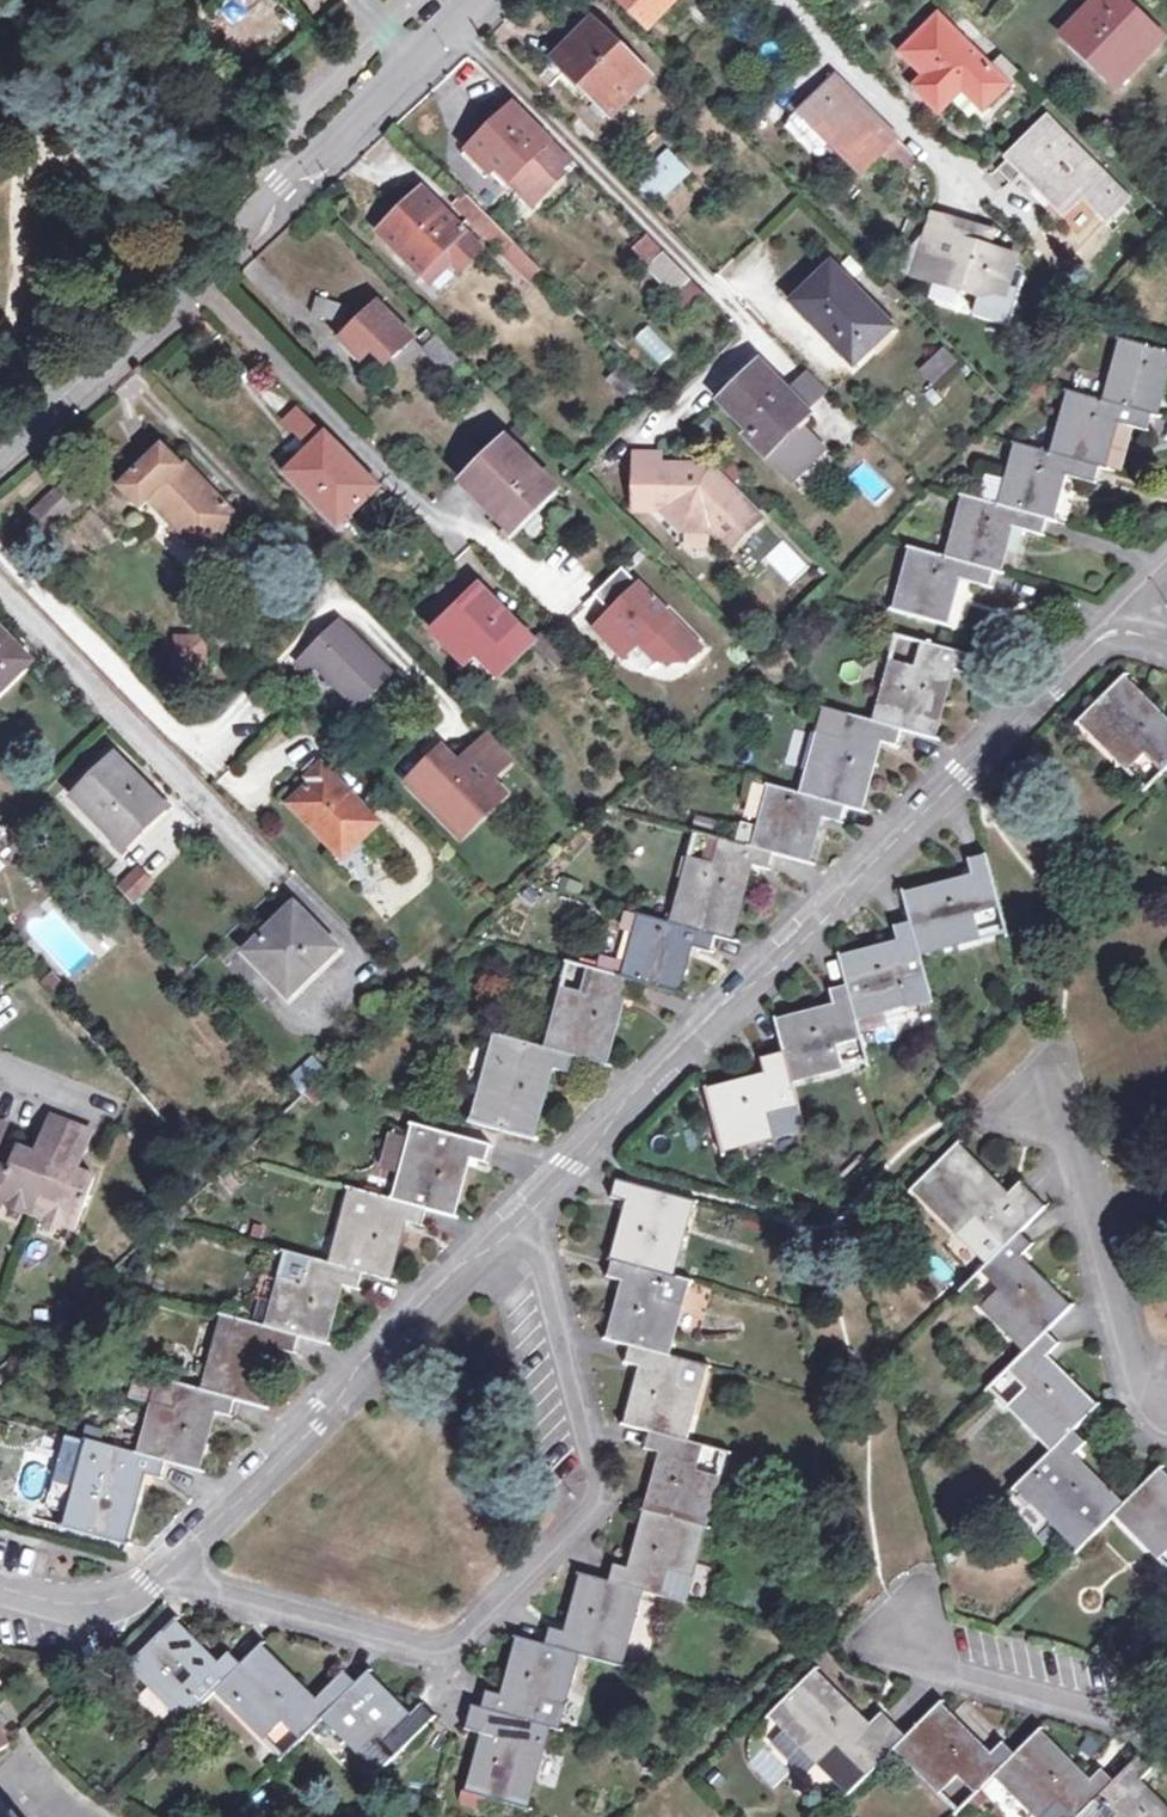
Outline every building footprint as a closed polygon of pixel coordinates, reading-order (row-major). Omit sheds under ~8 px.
[(634,15),(648,0),(618,0),(634,15)] [(634,15),(649,29),(677,0),(648,0),(634,15)] [(1124,0),(1095,0),(1063,33),(1119,87),(1164,39),(1124,0)] [(983,109),(1007,84),(990,67),(939,17),(903,55),(927,78),(915,90),(930,104),(950,84),(959,93),(963,89),(983,109)] [(651,77),(593,20),(554,60),(612,116),(651,77)] [(990,67),(1007,84),(1020,71),(1003,54),(990,67)] [(834,77),(800,112),(863,174),(877,161),(894,178),(914,157),(834,77)] [(939,113),(959,93),(950,84),(930,104),(939,113)] [(570,162),(515,106),(496,125),(487,133),(481,127),(468,140),(474,146),(468,152),(490,175),(496,168),(510,182),(523,169),(542,188),(561,170),(570,162)] [(489,119),(481,127),(487,133),(496,125),(489,119)] [(1117,128),(1107,119),(1099,129),(1109,137),(1117,128)] [(1045,177),(1072,206),(1083,194),(1107,218),(1126,200),(1048,120),(997,170),(1011,184),(1023,172),(1038,185),(1045,177)] [(689,173),(667,150),(638,179),(660,202),(689,173)] [(490,175),(468,152),(462,158),(484,181),(490,175)] [(523,169),(510,182),(533,206),(565,174),(561,170),(542,188),(523,169)] [(1045,177),(1038,185),(1064,213),(1072,206),(1045,177)] [(424,189),(403,209),(411,217),(386,241),(420,276),(442,254),(458,270),(481,247),(465,231),(424,189)] [(465,193),(452,205),(528,284),(542,271),(522,251),(503,231),(465,193)] [(378,234),(386,241),(411,217),(403,209),(378,234)] [(937,278),(935,284),(983,298),(985,291),(1008,298),(1019,261),(1017,259),(983,249),(966,244),(970,230),(971,228),(931,216),(915,271),(937,278)] [(970,230),(966,244),(983,249),(987,235),(970,230)] [(677,294),(691,281),(647,235),(634,249),(677,294)] [(442,254),(420,276),(435,292),(458,270),(442,254)] [(863,344),(887,321),(832,264),(793,302),(854,366),(869,351),(863,344)] [(913,278),(935,284),(937,278),(915,271),(913,278)] [(706,296),(691,281),(677,294),(672,300),(686,316),(706,296)] [(316,299),(311,316),(340,326),(346,309),(316,299)] [(377,305),(340,341),(360,362),(371,352),(385,367),(412,340),(377,305)] [(893,327),(887,321),(863,344),(869,351),(893,327)] [(450,380),(462,369),(436,340),(423,349),(450,380)] [(1104,401),(1151,414),(1157,416),(1166,380),(1166,352),(1121,340),(1104,401)] [(958,361),(944,346),(920,370),(934,385),(958,361)] [(759,364),(723,400),(752,430),(772,451),(768,454),(794,481),(827,450),(800,422),(807,414),(805,412),(789,396),(759,364)] [(636,385),(620,369),(608,381),(624,398),(636,385)] [(810,376),(789,396),(805,412),(825,392),(810,376)] [(1151,414),(1104,401),(1069,392),(1052,454),(1099,467),(1103,468),(1116,422),(1147,430),(1151,414)] [(299,409),(286,421),(312,448),(286,473),(340,527),(379,490),(299,409)] [(772,451),(752,430),(747,434),(768,454),(772,451)] [(507,441),(462,483),(511,534),(556,491),(507,441)] [(999,506),(1046,519),(1052,520),(1064,473),(1095,482),(1099,467),(1052,454),(1016,445),(999,506)] [(186,464),(181,468),(160,447),(120,486),(140,508),(150,498),(201,553),(238,518),(186,464)] [(634,454),(633,484),(647,498),(655,498),(656,509),(681,533),(711,533),(728,548),(760,516),(711,465),(685,466),(673,479),(668,474),(658,474),(658,453),(634,454)] [(633,510),(656,509),(655,498),(647,498),(633,484),(633,510)] [(70,505),(56,489),(34,510),(48,526),(70,505)] [(1046,519),(999,506),(964,497),(948,559),(994,571),(999,572),(1012,525),(1042,533),(1046,519)] [(994,571),(948,559),(913,549),(896,610),(946,624),(959,578),(990,586),(994,571)] [(701,648),(622,569),(594,596),(606,608),(611,604),(615,609),(611,613),(595,629),(622,657),(638,642),(643,636),(668,662),(687,661),(701,648)] [(433,633),(465,665),(478,653),(500,675),(533,643),(559,669),(571,657),(544,630),(532,641),(481,586),(433,633)] [(611,604),(606,608),(611,613),(615,609),(611,604)] [(341,621),(297,664),(309,675),(317,667),(356,707),(391,674),(341,621)] [(18,674),(30,663),(0,633),(0,680),(12,668),(18,674)] [(739,649),(726,635),(715,647),(728,660),(739,649)] [(643,636),(638,642),(657,662),(668,662),(643,636)] [(177,638),(177,665),(203,666),(204,639),(177,638)] [(898,638),(891,662),(915,669),(922,643),(898,638)] [(915,669),(891,662),(875,722),(901,730),(933,738),(952,670),(970,674),(975,657),(922,643),(915,669)] [(487,688),(500,675),(478,653),(465,665),(487,688)] [(18,674),(12,668),(0,680),(0,692),(18,674)] [(1130,769),(1146,753),(1164,771),(1166,769),(1166,720),(1124,677),(1081,720),(1130,769)] [(825,709),(819,733),(841,739),(848,715),(825,709)] [(802,795),(844,806),(861,811),(879,742),(897,747),(901,730),(875,722),(848,715),(841,739),(819,733),(802,795)] [(436,768),(427,759),(398,786),(437,827),(449,815),(463,829),(494,799),(481,785),(501,766),(480,742),(449,770),(443,762),(436,768)] [(443,762),(434,753),(427,759),(436,768),(443,762)] [(1148,787),(1164,771),(1146,753),(1130,769),(1148,787)] [(114,756),(73,798),(121,846),(162,806),(114,756)] [(378,823),(322,765),(309,777),(314,782),(290,806),(342,860),(378,823)] [(755,848),(774,853),(809,863),(822,817),(840,822),(844,806),(802,795),(772,787),(755,848)] [(449,815),(437,827),(450,841),(463,829),(449,815)] [(696,832),(698,833),(712,837),(716,822),(700,818),(696,832)] [(712,837),(698,833),(691,856),(713,862),(720,839),(712,837)] [(691,856),(673,924),(715,935),(731,940),(751,865),(769,870),(774,853),(755,848),(720,839),(713,862),(691,856)] [(904,896),(912,923),(920,954),(981,937),(975,915),(1001,908),(987,856),(969,860),(973,877),(904,896)] [(118,889),(131,904),(151,885),(137,871),(118,889)] [(293,906),(245,952),(287,997),(335,950),(293,906)] [(1007,930),(1001,908),(975,915),(981,937),(1007,930)] [(711,952),(715,935),(673,924),(640,915),(640,916),(628,913),(623,930),(636,933),(624,978),(646,984),(678,993),(690,947),(711,952)] [(847,985),(856,1018),(932,997),(920,954),(912,923),(895,927),(899,943),(840,959),(847,985)] [(570,964),(563,988),(582,993),(588,969),(570,964)] [(546,1051),(572,1058),(605,1067),(624,996),(642,1001),(646,984),(624,978),(588,969),(582,993),(563,988),(546,1051)] [(71,990),(56,972),(47,980),(61,998),(71,990)] [(861,1039),(856,1018),(847,985),(831,990),(836,1007),(776,1023),(785,1053),(792,1082),(843,1068),(837,1045),(861,1039)] [(496,1037),(489,1061),(512,1067),(518,1043),(496,1037)] [(868,1061),(861,1039),(837,1045),(843,1068),(868,1061)] [(572,1058),(546,1051),(518,1043),(512,1067),(489,1061),(472,1122),(530,1138),(549,1069),(568,1074),(572,1058)] [(792,1082),(785,1053),(762,1059),(767,1077),(708,1093),(724,1151),(772,1138),(766,1116),(799,1107),(792,1082)] [(328,1071),(313,1057),(287,1080),(302,1096),(328,1071)] [(805,1129),(799,1107),(766,1116),(772,1138),(805,1129)] [(75,1229),(96,1174),(78,1168),(92,1128),(52,1114),(37,1153),(18,1146),(10,1170),(0,1166),(0,1203),(75,1229)] [(395,1202),(427,1210),(453,1217),(469,1158),(486,1163),(491,1146),(416,1126),(395,1202)] [(1006,1247),(1020,1232),(1046,1206),(1022,1182),(1009,1195),(958,1144),(914,1188),(959,1234),(976,1217),(1006,1247)] [(666,1275),(673,1277),(694,1201),(616,1180),(611,1198),(629,1203),(613,1261),(666,1275)] [(427,1210),(395,1202),(351,1189),(330,1265),(363,1274),(389,1281),(406,1221),(422,1226),(427,1210)] [(959,1234),(989,1263),(1006,1247),(976,1217),(959,1234)] [(989,1263),(980,1272),(999,1291),(982,1308),(1026,1353),(1046,1333),(1070,1309),(1019,1258),(1033,1245),(1020,1232),(1006,1247),(989,1263)] [(288,1254),(282,1277),(304,1283),(310,1260),(288,1254)] [(268,1327),(300,1335),(326,1343),(342,1284),(359,1289),(363,1274),(330,1265),(310,1260),(304,1283),(282,1277),(268,1327)] [(669,1355),(683,1306),(659,1300),(666,1275),(613,1261),(609,1277),(624,1282),(608,1339),(630,1345),(669,1355)] [(963,1289),(982,1308),(999,1291),(980,1272),(963,1289)] [(690,1281),(673,1277),(666,1275),(659,1300),(683,1306),(690,1281)] [(202,1392),(235,1401),(261,1408),(278,1348),(295,1352),(300,1335),(268,1327),(224,1315),(202,1392)] [(1026,1353),(1006,1372),(1025,1391),(1008,1407),(1053,1451),(1073,1431),(1096,1409),(1046,1359),(1059,1347),(1046,1333),(1026,1353)] [(687,1442),(701,1391),(678,1385),(685,1360),(669,1355),(630,1345),(625,1362),(643,1367),(627,1425),(652,1432),(687,1442)] [(708,1366),(685,1360),(678,1385),(701,1391),(708,1366)] [(990,1389),(1008,1407),(1025,1391),(1006,1372),(990,1389)] [(159,1380),(153,1405),(175,1411),(182,1386),(159,1380)] [(139,1455),(166,1463),(198,1472),(214,1413),(231,1418),(235,1401),(202,1392),(182,1386),(175,1411),(153,1405),(139,1455)] [(1073,1431),(1053,1451),(1016,1487),(1079,1550),(1115,1514),(1122,1507),(1073,1457),(1086,1444),(1073,1431)] [(706,1528),(720,1478),(697,1471),(704,1446),(687,1442),(652,1432),(647,1449),(663,1453),(646,1512),(706,1528)] [(88,1442),(82,1466),(106,1472),(112,1448),(88,1442)] [(727,1453),(704,1446),(697,1471),(720,1478),(727,1453)] [(106,1472),(82,1466),(65,1527),(123,1543),(143,1474),(162,1479),(166,1463),(139,1455),(112,1448),(106,1472)] [(1157,1472),(1122,1507),(1115,1514),(1161,1559),(1166,1553),(1166,1482),(1157,1472)] [(642,1592),(664,1597),(670,1574),(692,1580),(706,1528),(646,1512),(631,1569),(614,1564),(609,1583),(642,1592)] [(686,1603),(692,1580),(670,1574),(664,1597),(686,1603)] [(628,1643),(642,1592),(609,1583),(582,1575),(566,1634),(549,1630),(545,1646),(578,1655),(598,1660),(604,1637),(628,1643)] [(217,1690),(242,1665),(229,1653),(218,1664),(175,1621),(131,1666),(186,1721),(217,1690)] [(621,1666),(628,1643),(604,1637),(598,1660),(621,1666)] [(578,1655),(545,1646),(520,1639),(504,1698),(486,1693),(481,1710),(526,1722),(549,1728),(557,1730),(578,1655)] [(324,1718),(357,1685),(344,1672),(315,1702),(260,1647),(242,1665),(217,1690),(266,1740),(284,1722),(302,1740),(324,1718)] [(896,1750),(908,1738),(882,1713),(870,1726),(814,1671),(770,1715),(851,1795),(896,1750)] [(324,1718),(362,1755),(378,1740),(396,1758),(436,1717),(423,1705),(410,1718),(367,1676),(357,1685),(324,1718)] [(896,1750),(941,1794),(959,1776),(977,1794),(997,1775),(1017,1755),(1005,1743),(992,1756),(940,1706),(908,1738),(896,1750)] [(526,1810),(541,1757),(518,1751),(526,1722),(481,1710),(471,1707),(464,1730),(484,1735),(468,1794),(526,1810)] [(285,1758),(302,1740),(284,1722),(266,1740),(285,1758)] [(541,1757),(549,1728),(526,1722),(518,1751),(541,1757)] [(10,1743),(0,1728),(0,1750),(10,1743)] [(1039,1816),(1044,1816),(1057,1804),(1070,1816),(1081,1816),(1086,1812),(1101,1796),(1115,1783),(1101,1769),(1088,1782),(1039,1733),(1017,1755),(997,1775),(1039,1816)] [(380,1773),(396,1758),(378,1740),(362,1755),(380,1773)] [(1101,1796),(1120,1814),(1117,1816),(1166,1816),(1166,1808),(1140,1782),(1153,1769),(1140,1757),(1115,1783),(1101,1796)] [(959,1813),(977,1794),(959,1776),(941,1794),(959,1813)] [(994,1782),(984,1794),(1010,1816),(1033,1816),(994,1782)] [(1086,1812),(1091,1816),(1117,1816),(1120,1814),(1101,1796),(1086,1812)] [(0,1802),(0,1816),(11,1816),(0,1802)] [(1057,1804),(1044,1816),(1070,1816),(1057,1804)]
